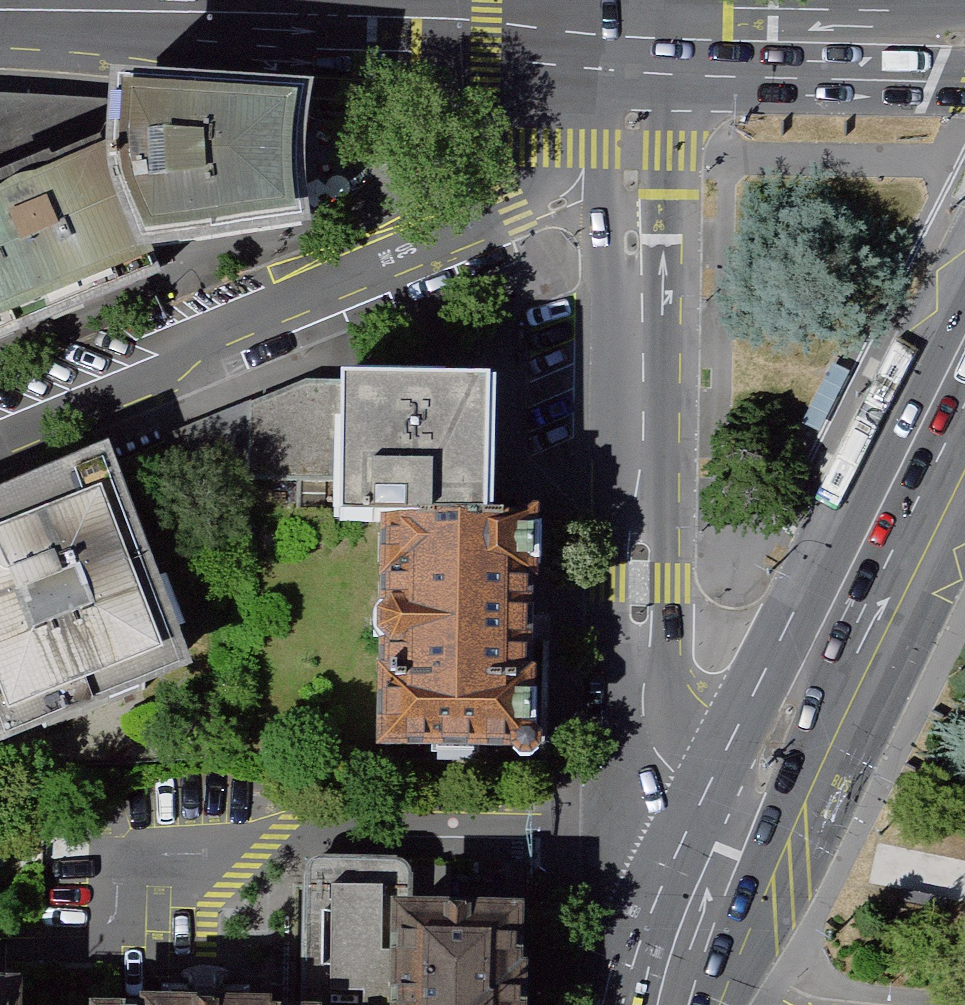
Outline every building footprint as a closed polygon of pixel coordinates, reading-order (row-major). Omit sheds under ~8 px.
[(129,133),(132,112),(0,106),(0,186),(129,133)] [(311,143),(315,119),(132,112),(129,133),(128,150),(134,196),(158,247),(314,227),(309,181),(311,143)] [(172,271),(158,247),(134,196),(128,150),(129,133),(0,186),(0,342),(172,271)] [(341,485),(342,385),(306,383),(251,406),(247,483),(341,485)] [(341,521),(388,522),(492,523),(493,387),(342,385),(341,485),(341,521)] [(247,483),(251,406),(162,441),(189,504),(247,483)] [(0,506),(0,696),(17,739),(195,668),(113,462),(0,506)] [(537,608),(540,523),(492,523),(388,522),(387,619),(381,630),(380,643),(386,654),(385,761),(530,763),(537,772),(550,773),(559,766),(559,749),(551,742),(550,613),(544,609),(537,608)] [(554,972),(547,972),(548,913),(426,909),(427,863),(311,861),(309,1004),(553,1004),(554,972)] [(0,987),(0,1004),(32,1004),(33,988),(0,987)]
